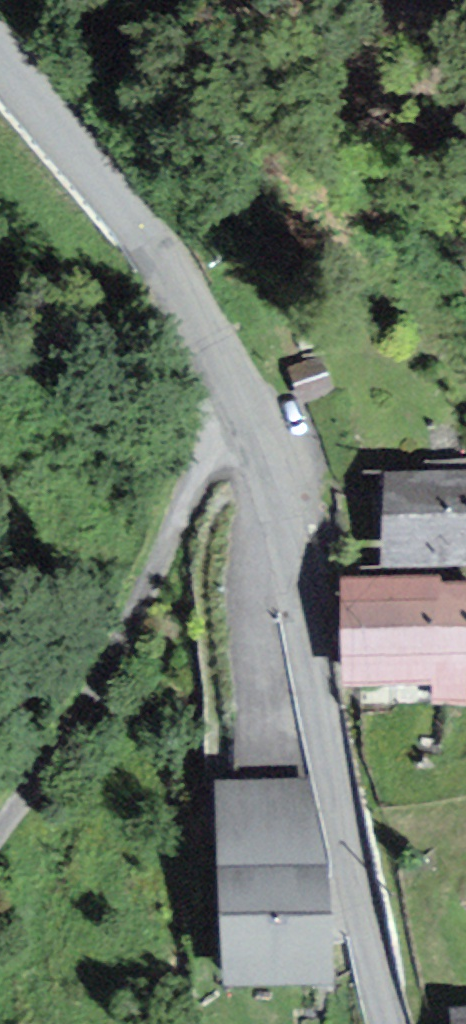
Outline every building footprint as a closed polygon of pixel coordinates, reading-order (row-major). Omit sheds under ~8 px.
[(329,389),(317,360),(294,369),(306,398),(329,389)] [(394,470),(395,558),(465,556),(465,469),(394,470)] [(345,576),(348,677),(438,674),(438,698),(465,697),(465,572),(345,576)] [(320,770),(218,773),(225,973),(327,969),(320,770)] [(453,1004),(455,1023),(465,1023),(465,1002),(453,1004)]
